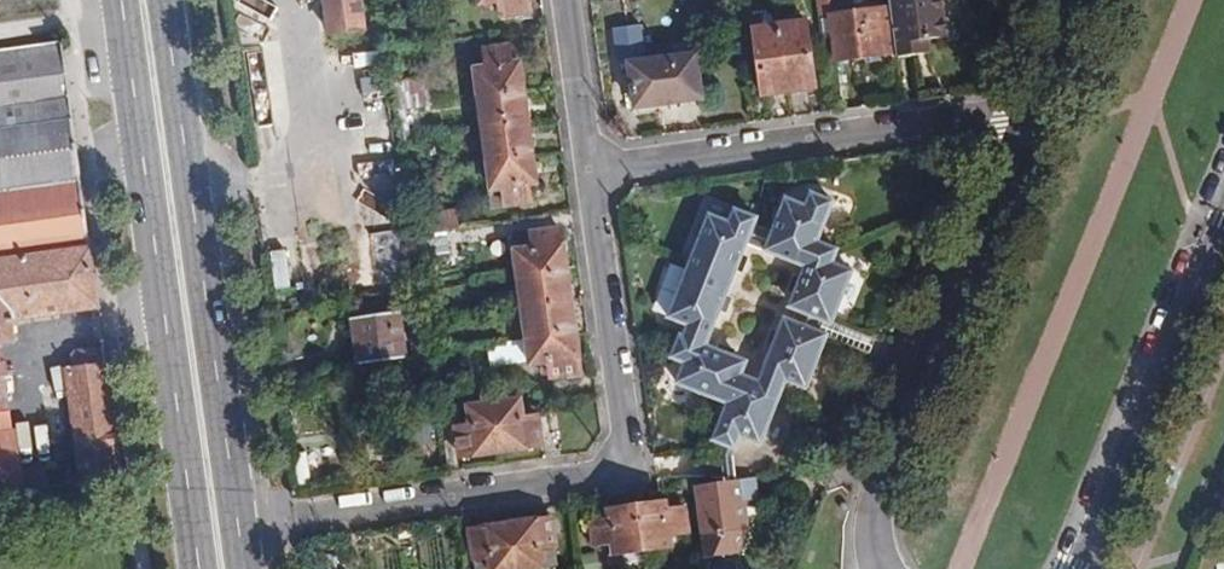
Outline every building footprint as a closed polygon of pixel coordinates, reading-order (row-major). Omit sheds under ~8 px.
[(330,28),(365,23),(362,0),(327,0),(330,28)] [(501,12),(532,7),(531,0),(499,0),(501,12)] [(890,3),(896,47),(898,57),(922,53),(920,39),(932,37),(950,34),(945,0),(889,0),(890,3)] [(896,47),(890,3),(830,11),(837,56),(896,47)] [(806,16),(753,23),(762,92),(816,85),(806,16)] [(643,21),(615,24),(620,57),(647,53),(643,21)] [(1,343),(16,341),(13,318),(100,306),(63,37),(0,45),(0,343),(1,343)] [(920,39),(922,53),(934,51),(932,37),(920,39)] [(475,62),(479,93),(524,86),(520,56),(512,57),(509,39),(484,43),(487,61),(475,62)] [(700,50),(632,58),(638,106),(706,98),(700,50)] [(524,86),(479,93),(484,125),(528,118),(524,86)] [(528,118),(484,125),(489,158),(533,152),(528,118)] [(537,181),(533,152),(489,158),(495,204),(531,199),(529,182),(537,181)] [(838,195),(820,188),(818,193),(812,191),(809,201),(794,195),(792,201),(787,199),(769,246),(809,262),(794,300),(834,316),(854,267),(835,260),(842,245),(822,237),(838,195)] [(449,224),(457,223),(455,202),(414,208),(417,228),(449,224)] [(763,214),(741,205),(737,219),(715,210),(675,310),(687,315),(681,328),(678,327),(670,348),(685,353),(677,375),(715,390),(710,401),(722,406),(712,434),(734,444),(740,428),(759,436),(779,386),(784,388),(790,374),(809,382),(830,328),(788,312),(768,365),(743,355),(743,353),(712,340),(763,214)] [(523,272),(568,265),(562,222),(530,226),(534,242),(515,244),(519,273),(523,272)] [(417,228),(421,252),(453,248),(449,224),(417,228)] [(573,298),(568,265),(523,272),(527,304),(573,298)] [(577,329),(573,298),(527,304),(531,336),(577,329)] [(402,308),(351,315),(358,363),(409,355),(402,308)] [(577,329),(531,336),(528,336),(532,363),(550,360),(552,377),(583,372),(577,329)] [(87,484),(124,478),(118,436),(105,342),(81,345),(76,353),(79,368),(71,369),(87,484)] [(23,478),(9,377),(6,378),(0,378),(0,495),(24,492),(23,478)] [(522,380),(492,379),(495,400),(502,449),(543,444),(539,414),(548,396),(522,380)] [(463,455),(502,449),(495,400),(470,404),(473,423),(458,425),(463,455)] [(753,475),(693,484),(704,559),(736,555),(748,526),(744,499),(757,497),(753,475)] [(23,478),(24,492),(38,490),(36,477),(23,478)] [(639,505),(645,550),(674,545),(672,534),(689,531),(686,507),(669,510),(667,501),(639,505)] [(616,554),(645,550),(639,505),(610,509),(611,518),(592,521),(595,544),(614,542),(616,554)] [(511,524),(518,568),(537,568),(543,568),(539,544),(555,541),(551,519),(511,524)] [(511,524),(473,530),(478,568),(518,568),(511,524)] [(1215,566),(1216,568),(1223,568),(1223,561),(1215,566)]
